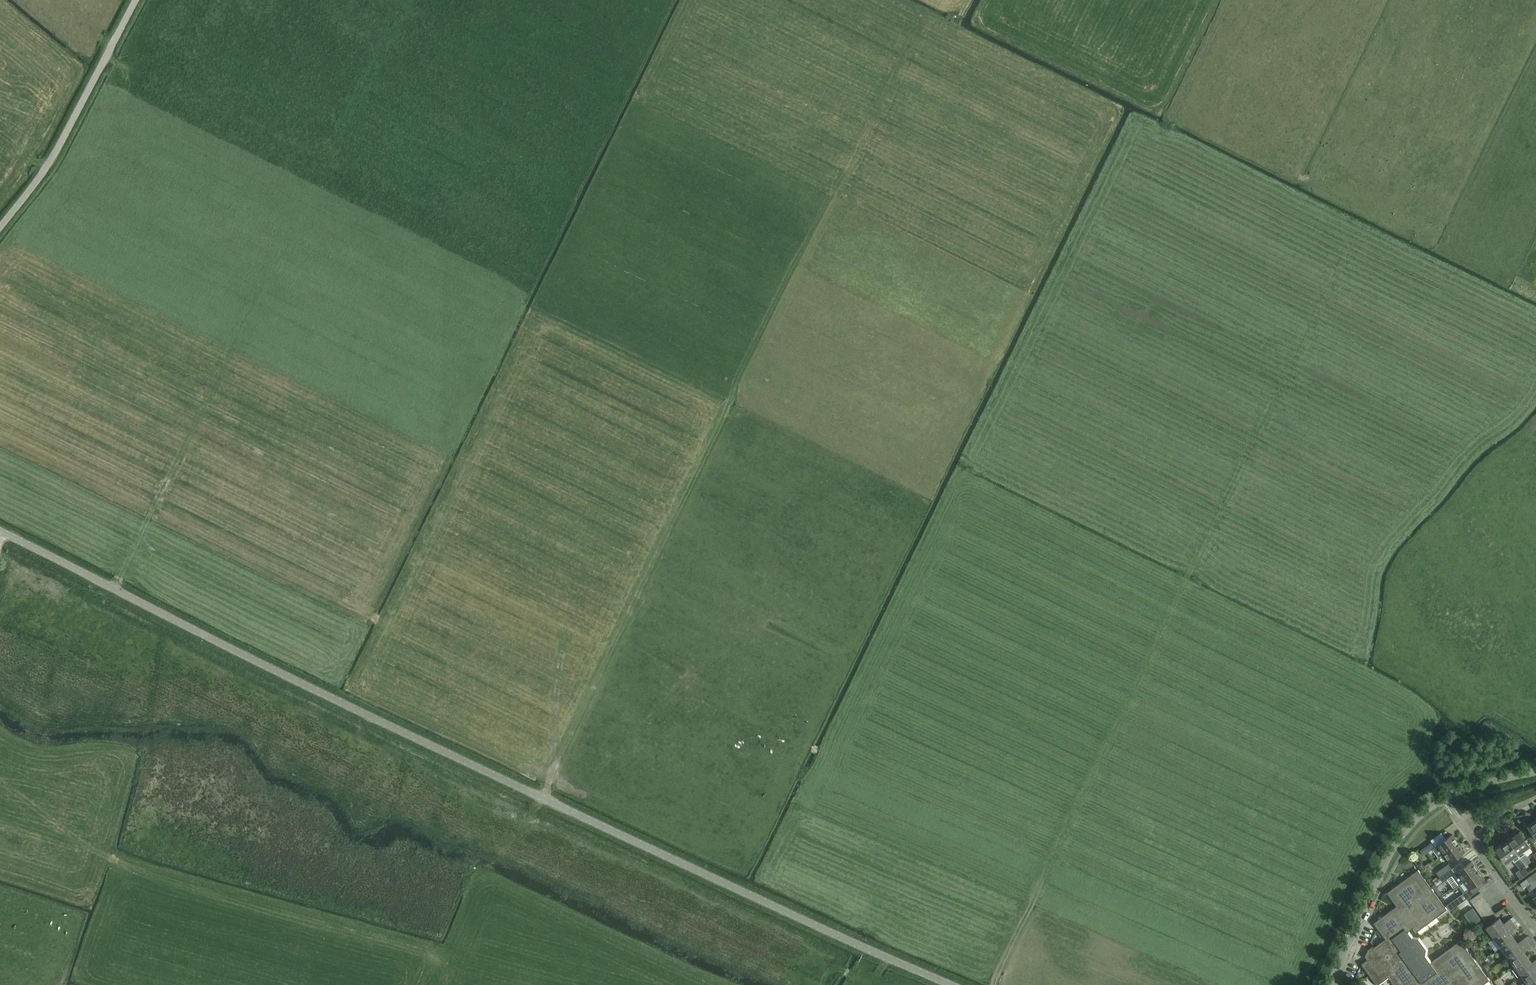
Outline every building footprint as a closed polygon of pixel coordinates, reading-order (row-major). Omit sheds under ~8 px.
[(171,477),(177,457),(172,455),(165,475),(171,477)] [(1527,826),(1535,838),(1535,820),(1527,826)] [(1507,841),(1520,858),(1525,854),(1523,851),(1530,847),(1519,832),(1507,841)] [(1437,846),(1435,847),(1433,849),(1438,858),(1444,854),(1459,843),(1452,834),(1437,846)] [(1520,858),(1507,841),(1495,850),(1506,864),(1512,860),(1514,862),(1520,858)] [(1424,855),(1433,849),(1435,847),(1432,842),(1421,851),(1424,855)] [(1465,852),(1459,843),(1444,854),(1450,863),(1465,852)] [(1472,861),(1455,873),(1452,876),(1447,879),(1453,888),(1463,881),(1478,870),(1472,861)] [(1452,869),(1448,864),(1436,873),(1440,877),(1452,869)] [(1525,865),(1516,872),(1520,879),(1530,872),(1525,865)] [(1452,876),(1455,873),(1452,869),(1440,877),(1443,882),(1447,879),(1452,876)] [(1485,879),(1478,870),(1463,881),(1470,890),(1485,879)] [(1369,951),(1370,951),(1374,956),(1365,963),(1367,967),(1365,969),(1374,982),(1377,980),(1380,983),(1391,975),(1393,978),(1391,980),(1394,984),(1482,984),(1485,983),(1483,980),(1487,978),(1462,944),(1458,946),(1456,944),(1443,953),(1445,956),(1438,961),(1436,958),(1430,963),(1426,958),(1425,956),(1426,950),(1418,939),(1412,938),(1410,936),(1407,932),(1413,928),(1416,932),(1423,927),(1421,924),(1424,922),(1426,925),(1433,920),(1431,917),(1434,915),(1436,917),(1443,912),(1441,910),(1445,907),(1420,873),(1416,876),(1414,873),(1407,878),(1409,881),(1406,883),(1404,880),(1391,890),(1393,893),(1389,895),(1400,910),(1397,911),(1397,910),(1393,913),(1391,911),(1378,920),(1380,923),(1376,926),(1386,939),(1384,940),(1369,951)] [(1531,875),(1520,883),(1524,888),(1527,886),(1530,891),(1535,887),(1535,882),(1535,880),(1531,875)] [(1459,904),(1471,896),(1468,891),(1456,899),(1459,904)] [(1474,906),(1485,898),(1481,893),(1470,900),(1474,906)] [(1488,904),(1485,898),(1474,906),(1478,911),(1488,904)] [(1492,908),(1488,904),(1478,911),(1481,916),(1492,908)] [(1473,908),(1464,914),(1472,926),(1481,920),(1473,908)] [(1495,913),(1492,908),(1481,916),(1484,921),(1495,913)] [(1484,921),(1483,922),(1487,927),(1486,928),(1493,938),(1513,923),(1510,919),(1504,924),(1499,918),(1499,919),(1495,913),(1484,921)] [(1516,927),(1513,923),(1493,938),(1500,947),(1514,938),(1510,932),(1516,927)] [(1514,938),(1500,947),(1508,957),(1528,942),(1524,938),(1518,943),(1514,938)] [(1475,942),(1470,945),(1473,950),(1478,947),(1475,942)] [(1528,942),(1508,957),(1515,967),(1528,957),(1524,952),(1531,947),(1528,942)] [(1516,968),(1513,970),(1518,977),(1521,975),(1522,977),(1535,966),(1535,959),(1532,962),(1528,957),(1515,967),(1516,968)] [(1522,977),(1526,982),(1521,984),(1530,984),(1535,981),(1535,966),(1522,977)]
